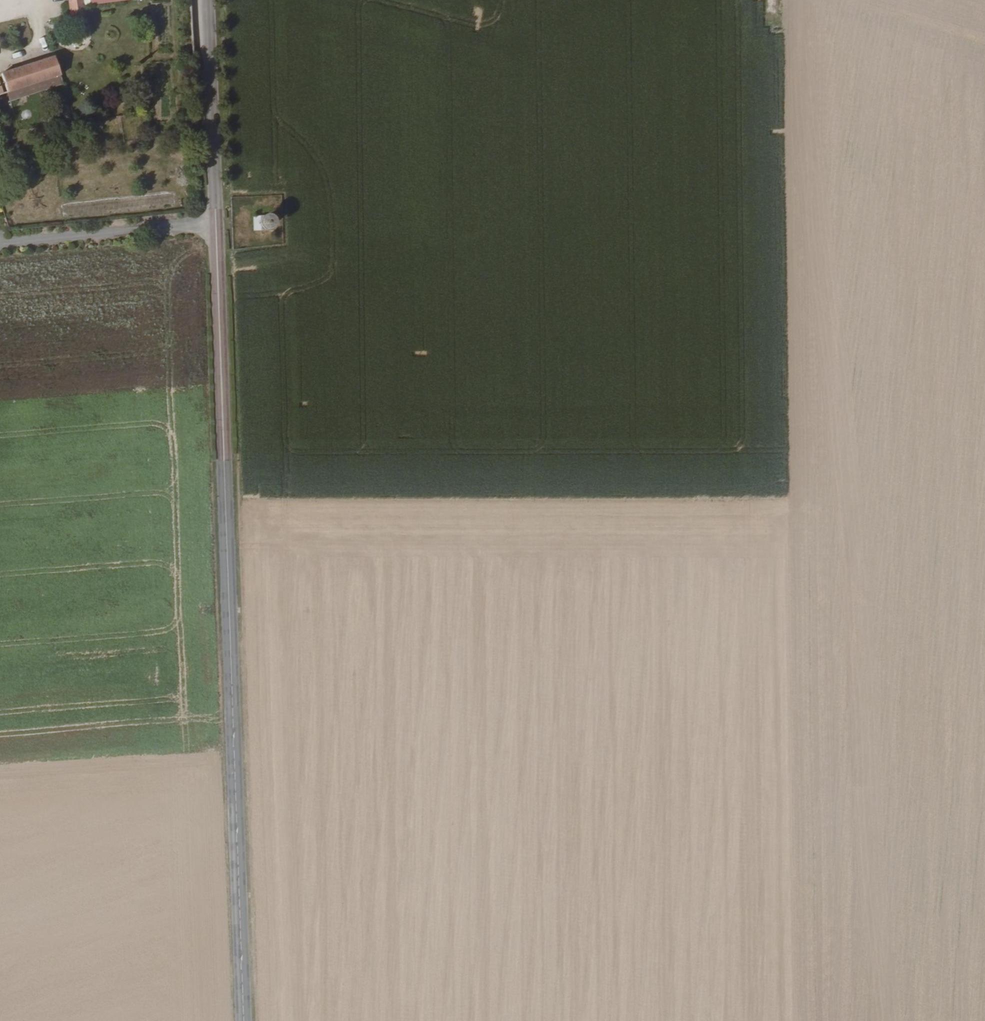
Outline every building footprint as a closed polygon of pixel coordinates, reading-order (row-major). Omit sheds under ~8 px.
[(68,19),(82,18),(81,6),(133,2),(133,0),(67,0),(68,19)] [(52,23),(48,24),(44,29),(46,36),(53,33),(52,23)] [(4,94),(57,77),(52,59),(0,76),(0,80),(4,94)] [(265,231),(264,216),(255,216),(255,231),(265,231)]
